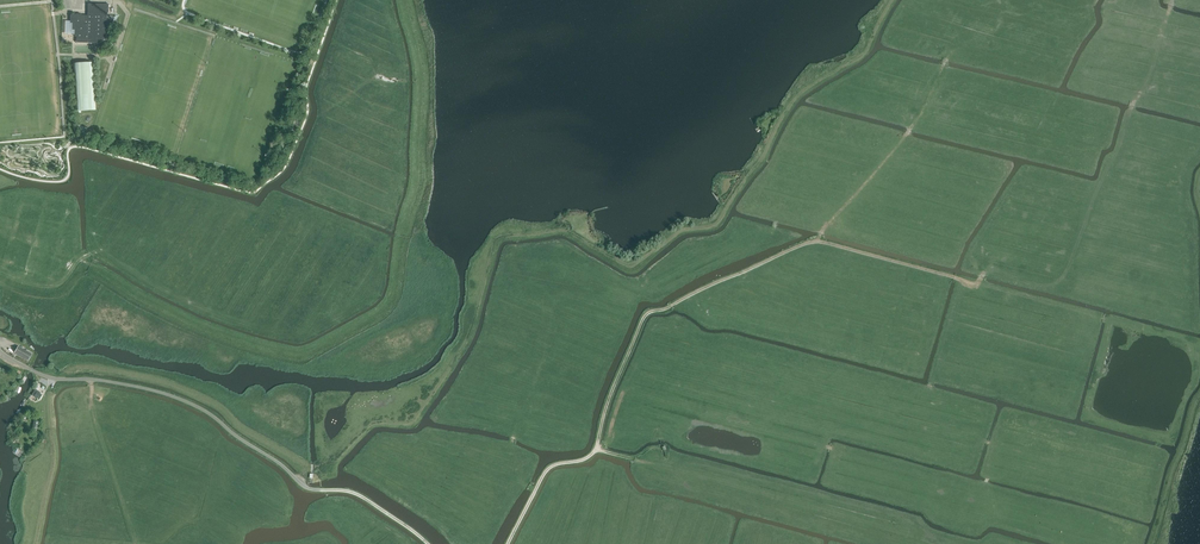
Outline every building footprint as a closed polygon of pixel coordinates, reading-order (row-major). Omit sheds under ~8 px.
[(76,42),(99,43),(99,39),(106,39),(107,13),(108,13),(108,4),(88,4),(88,15),(81,15),(81,14),(75,14),(75,15),(71,15),(70,23),(72,23),(72,30),(74,30),(74,36),(76,36),(76,42)] [(76,111),(95,110),(93,62),(73,63),(76,111)] [(31,353),(18,346),(14,352),(28,360),(31,353)] [(34,396),(39,399),(42,395),(38,393),(39,392),(37,391),(34,389),(31,395),(34,396)]
